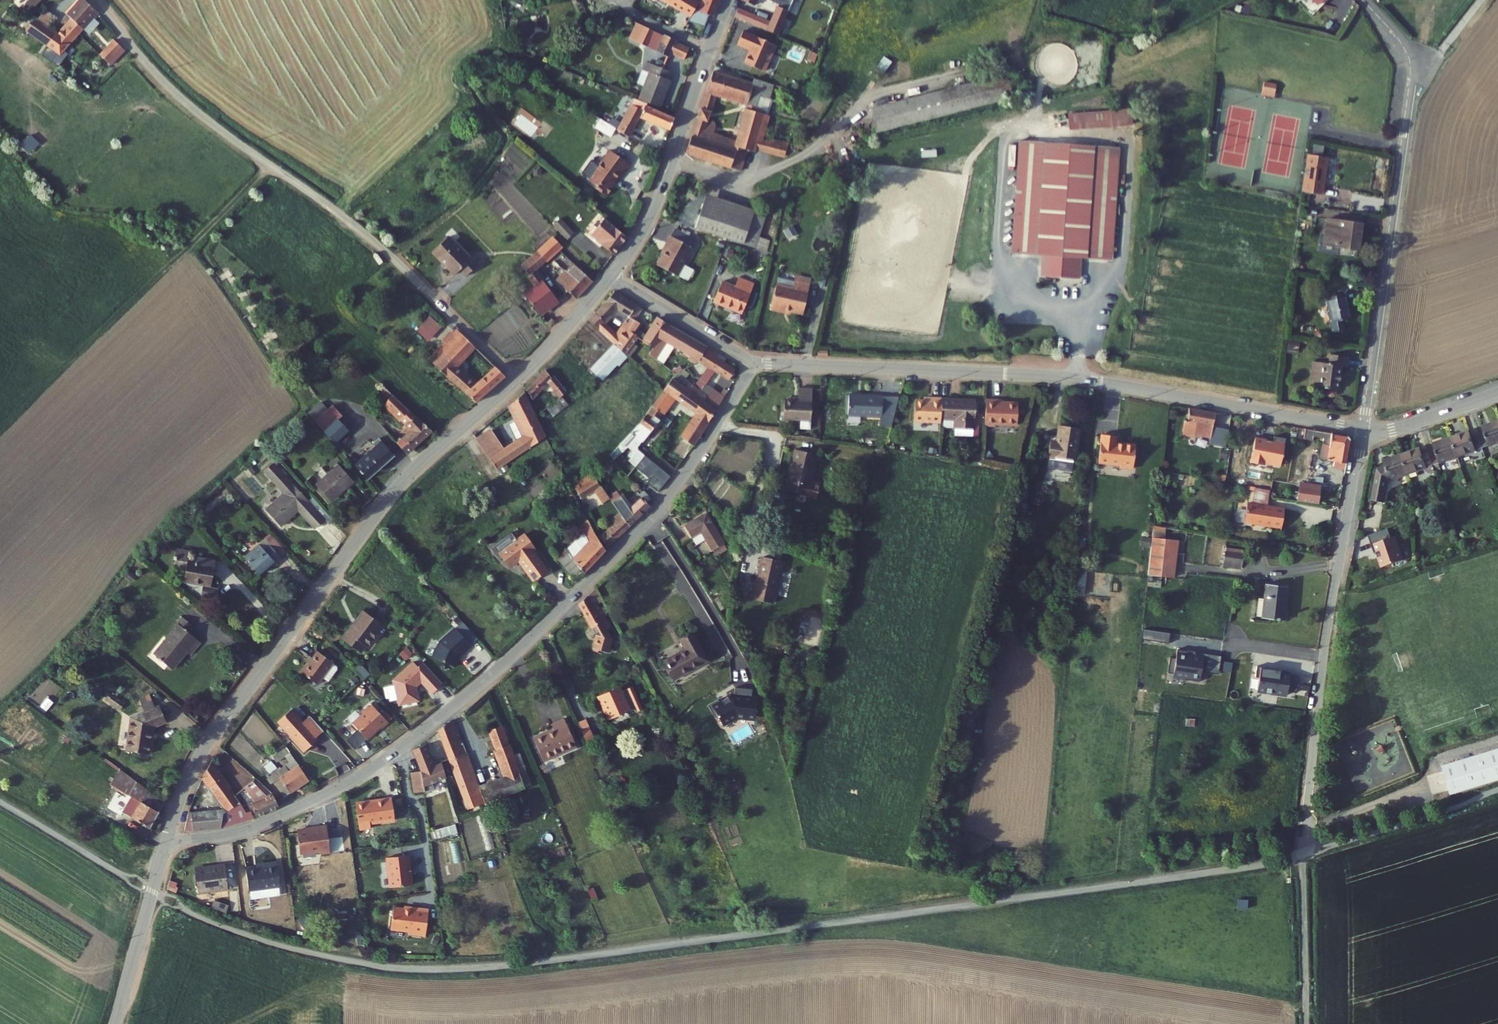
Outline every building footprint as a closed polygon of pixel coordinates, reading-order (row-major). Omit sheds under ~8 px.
[(689,17),(695,3),(690,0),(656,0),(689,17)] [(698,8),(711,15),(717,0),(702,0),(698,8)] [(738,6),(752,12),(756,1),(773,8),(775,4),(771,3),(772,0),(740,0),(738,6)] [(60,18),(66,23),(73,31),(84,20),(89,14),(76,1),(60,18)] [(36,9),(29,18),(37,25),(42,20),(40,18),(43,15),(36,9)] [(734,17),(731,24),(775,40),(784,17),(773,14),(767,29),(734,17)] [(25,15),(16,27),(41,49),(39,50),(47,58),(60,45),(51,38),(37,25),(29,18),(25,15)] [(89,25),(84,20),(73,31),(79,36),(89,25)] [(66,23),(51,38),(60,45),(73,31),(66,23)] [(627,43),(638,47),(646,28),(635,24),(627,43)] [(653,53),(668,60),(676,41),(661,34),(653,53)] [(774,51),(740,38),(735,52),(751,57),(746,71),(766,79),(773,60),(770,59),(774,51)] [(107,40),(93,54),(103,64),(117,50),(107,40)] [(627,43),(625,49),(635,53),(638,47),(627,43)] [(874,70),(882,75),(891,61),(883,56),(874,70)] [(653,74),(641,100),(648,103),(662,108),(673,82),(671,81),(674,74),(653,65),(650,73),(653,74)] [(714,79),(684,161),(730,175),(735,157),(720,152),(724,140),(705,134),(716,101),(747,111),(754,113),(757,104),(763,106),(764,103),(768,90),(757,86),(755,92),(714,79)] [(1263,81),(1261,95),(1275,97),(1277,83),(1263,81)] [(1005,82),(866,112),(871,136),(1010,105),(1005,82)] [(779,93),(768,90),(764,103),(775,107),(779,93)] [(582,94),(575,104),(615,128),(622,118),(582,94)] [(615,128),(614,130),(633,143),(641,132),(634,127),(641,115),(671,128),(676,117),(647,105),(648,103),(641,100),(635,98),(622,118),(615,128)] [(1077,111),(1078,129),(1133,126),(1132,109),(1077,111)] [(747,111),(745,116),(756,120),(758,114),(754,113),(747,111)] [(738,138),(735,149),(746,152),(751,136),(756,137),(760,125),(755,124),(756,120),(745,116),(738,138)] [(724,140),(720,152),(735,157),(730,175),(740,178),(748,153),(784,163),(788,149),(762,142),(761,145),(754,143),(756,137),(751,136),(746,152),(735,149),(738,138),(725,135),(724,140)] [(1021,148),(1011,262),(1042,265),(1041,276),(1049,277),(1048,285),(1077,288),(1079,268),(1111,271),(1121,157),(1021,148)] [(632,169),(612,153),(591,182),(591,184),(599,190),(597,192),(607,199),(615,189),(613,188),(619,180),(622,182),(632,169)] [(1326,200),(1332,163),(1312,159),(1306,197),(1326,200)] [(703,193),(691,232),(755,252),(768,213),(703,193)] [(605,221),(594,234),(607,245),(603,249),(612,258),(627,240),(605,221)] [(567,235),(557,224),(551,230),(562,240),(567,235)] [(1331,224),(1328,248),(1345,251),(1344,253),(1362,256),(1366,233),(1348,230),(1349,227),(1331,224)] [(603,249),(607,245),(594,234),(591,238),(603,249)] [(661,263),(656,271),(675,282),(696,247),(676,235),(664,254),(667,256),(662,264),(661,263)] [(554,300),(534,272),(562,249),(553,240),(517,267),(530,287),(521,296),(537,315),(554,300)] [(443,241),(427,257),(450,279),(457,271),(464,277),(474,266),(467,260),(465,262),(443,241)] [(573,302),(590,283),(571,264),(554,282),(559,287),(555,290),(561,296),(564,292),(573,302)] [(1049,277),(1041,276),(1040,285),(1048,285),(1049,277)] [(720,286),(713,306),(742,318),(753,287),(738,281),(734,292),(720,286)] [(774,289),(769,313),(781,315),(782,311),(801,316),(806,290),(791,286),(789,293),(774,289)] [(620,329),(627,334),(632,327),(633,326),(639,314),(609,296),(590,321),(601,330),(602,329),(608,322),(620,329)] [(1346,297),(1328,301),(1335,335),(1345,334),(1344,323),(1351,322),(1346,297)] [(421,325),(433,336),(441,327),(429,316),(421,325)] [(589,373),(601,383),(622,359),(635,371),(647,357),(625,337),(627,334),(620,329),(613,339),(602,329),(601,330),(590,321),(585,326),(610,348),(589,373)] [(647,357),(657,341),(664,329),(655,323),(642,346),(634,339),(640,332),(633,326),(632,327),(627,334),(625,337),(647,357)] [(472,349),(451,329),(422,359),(474,406),(505,380),(495,371),(475,389),(453,369),(472,349)] [(657,341),(697,364),(704,352),(664,329),(657,341)] [(721,401),(702,389),(711,375),(725,384),(730,374),(713,364),(716,359),(704,352),(697,364),(704,369),(691,390),(699,396),(705,400),(702,405),(714,413),(721,401)] [(1321,366),(1317,389),(1337,393),(1341,369),(1347,370),(1348,360),(1329,357),(1328,367),(1321,366)] [(544,387),(555,404),(560,401),(564,398),(545,372),(523,395),(528,405),(544,387)] [(672,405),(673,403),(688,413),(699,396),(691,390),(687,387),(684,392),(671,383),(652,410),(660,415),(668,403),(672,405)] [(385,404),(391,393),(382,388),(376,399),(385,404)] [(808,395),(794,395),(794,408),(780,407),(780,426),(797,426),(797,436),(807,436),(808,395)] [(692,449),(714,413),(702,405),(705,400),(699,396),(688,413),(695,418),(680,442),(692,449)] [(501,454),(486,464),(494,475),(510,463),(511,464),(544,444),(520,398),(505,412),(520,441),(501,454)] [(391,400),(381,411),(395,425),(397,423),(409,434),(400,442),(409,452),(429,435),(391,400)] [(878,401),(843,400),(843,420),(877,421),(878,401)] [(555,404),(551,407),(558,417),(567,411),(560,401),(555,404)] [(672,405),(668,403),(660,415),(663,417),(672,405)] [(930,409),(911,408),(910,428),(936,429),(936,427),(937,406),(930,406),(930,409)] [(972,408),(937,406),(936,427),(951,427),(950,437),(970,437),(970,428),(971,428),(972,408)] [(991,408),(981,408),(980,435),(991,436),(991,433),(1013,434),(1014,411),(991,411),(991,408)] [(1215,412),(1188,408),(1187,420),(1183,420),(1182,432),(1184,435),(1191,436),(1194,434),(1211,437),(1210,443),(1226,446),(1228,429),(1213,426),(1215,412)] [(660,415),(652,410),(639,430),(612,458),(616,463),(629,450),(634,454),(629,460),(631,463),(628,466),(635,473),(637,470),(645,460),(638,455),(638,452),(652,435),(660,423),(668,429),(672,423),(668,420),(663,417),(660,415)] [(314,422),(322,433),(335,421),(326,411),(314,422)] [(335,421),(322,433),(332,446),(346,433),(335,421)] [(1476,434),(1481,448),(1497,443),(1497,421),(1482,427),(1483,432),(1476,434)] [(1346,434),(1325,431),(1306,428),(1304,438),(1312,439),(1313,435),(1324,437),(1320,457),(1334,461),(1334,468),(1345,469),(1350,439),(1346,434)] [(1469,431),(1451,438),(1457,456),(1481,448),(1476,434),(1471,436),(1469,431)] [(1077,436),(1057,433),(1055,450),(1048,449),(1047,465),(1072,469),(1077,436)] [(501,454),(487,434),(473,444),(486,464),(501,454)] [(1116,436),(1101,435),(1098,463),(1120,465),(1120,467),(1133,468),(1135,443),(1123,442),(1123,444),(1115,443),(1116,436)] [(1274,441),(1256,438),(1251,462),(1264,465),(1265,462),(1281,465),(1286,438),(1275,436),(1274,441)] [(1434,449),(1428,451),(1433,465),(1457,456),(1451,438),(1433,444),(1434,449)] [(383,466),(391,458),(376,441),(369,447),(372,449),(370,451),(383,466)] [(400,442),(395,447),(403,456),(409,452),(400,442)] [(1421,448),(1402,455),(1408,473),(1433,465),(1428,451),(1422,453),(1421,448)] [(351,460),(348,463),(364,482),(383,466),(370,451),(355,465),(351,460)] [(814,460),(794,455),(784,495),(814,502),(817,490),(807,488),(814,460)] [(1387,465),(1380,468),(1375,500),(1386,502),(1390,480),(1408,473),(1402,455),(1385,461),(1387,465)] [(669,480),(645,460),(637,470),(635,473),(647,484),(645,486),(657,496),(669,480)] [(301,505),(302,504),(269,465),(261,472),(280,495),(260,511),(274,528),(294,512),(309,531),(317,524),(301,505)] [(335,468),(313,488),(327,504),(337,495),(338,497),(351,486),(335,468)] [(599,492),(591,479),(571,490),(579,505),(593,496),(601,510),(611,503),(605,495),(602,490),(599,492)] [(1320,486),(1299,483),(1297,498),(1318,501),(1320,486)] [(1252,522),(1281,527),(1284,508),(1268,505),(1270,489),(1255,487),(1252,504),(1247,503),(1244,525),(1252,526),(1252,522)] [(605,495),(618,512),(631,530),(649,511),(646,508),(649,505),(641,495),(625,507),(612,490),(605,495)] [(640,494),(641,495),(649,505),(651,503),(641,492),(640,494)] [(615,528),(600,545),(608,554),(631,530),(618,512),(610,522),(615,528)] [(704,519),(681,531),(687,542),(697,537),(707,556),(719,550),(704,519)] [(568,559),(583,580),(606,556),(597,546),(586,525),(577,531),(584,544),(568,559)] [(1392,528),(1387,529),(1368,537),(1374,552),(1380,571),(1404,563),(1392,528)] [(1148,579),(1147,582),(1173,585),(1176,547),(1163,546),(1164,538),(1152,536),(1148,579)] [(1150,547),(1151,537),(1142,537),(1141,546),(1150,547)] [(519,551),(512,541),(492,556),(499,565),(502,563),(511,576),(521,569),(535,589),(549,579),(534,559),(537,557),(528,545),(519,551)] [(277,561),(282,557),(271,544),(266,548),(277,561)] [(277,561),(266,548),(261,553),(256,549),(241,562),(255,578),(262,572),(264,574),(277,562),(277,561)] [(187,558),(174,556),(171,569),(171,571),(172,573),(172,574),(174,575),(183,577),(181,588),(199,592),(206,593),(211,570),(193,566),(192,570),(184,569),(187,558)] [(749,587),(746,587),(743,601),(765,607),(774,567),(755,562),(749,587)] [(1239,565),(1221,562),(1219,577),(1237,579),(1239,565)] [(1077,594),(1084,595),(1086,571),(1079,570),(1077,594)] [(206,595),(206,593),(199,592),(199,594),(196,603),(212,606),(214,597),(206,595)] [(589,656),(606,661),(610,647),(604,637),(608,635),(595,612),(600,609),(593,596),(575,612),(593,643),(589,656)] [(1257,628),(1278,631),(1283,599),(1262,596),(1260,610),(1257,628)] [(1254,609),(1251,627),(1257,628),(1260,610),(1254,609)] [(357,611),(337,639),(356,652),(361,644),(363,645),(377,625),(357,611)] [(189,633),(179,624),(174,630),(175,631),(156,652),(158,654),(151,662),(166,676),(181,659),(185,663),(196,651),(183,639),(189,633)] [(467,648),(452,631),(437,645),(430,659),(450,669),(454,660),(453,659),(454,658),(459,654),(459,655),(467,648)] [(684,656),(665,669),(675,686),(707,664),(691,640),(679,648),(684,656)] [(1205,655),(1176,649),(1171,677),(1201,682),(1205,655)] [(331,664),(316,653),(307,665),(305,663),(298,673),(315,685),(321,678),(331,664)] [(335,667),(331,664),(321,678),(327,683),(336,670),(335,667)] [(430,698),(441,687),(421,665),(416,670),(411,666),(392,684),(397,709),(417,705),(414,691),(419,686),(430,698)] [(1299,673),(1259,668),(1255,692),(1286,697),(1286,692),(1296,693),(1299,673)] [(711,705),(723,727),(737,718),(755,720),(758,697),(730,694),(711,705)] [(112,695),(108,703),(122,710),(125,702),(112,695)] [(608,729),(628,718),(629,721),(633,719),(635,722),(642,718),(631,696),(620,701),(618,697),(598,707),(608,729)] [(106,707),(102,712),(110,720),(115,715),(106,707)] [(363,719),(353,729),(358,735),(367,745),(375,738),(375,735),(379,731),(382,734),(388,728),(373,711),(370,713),(369,712),(362,718),(363,719)] [(304,727),(293,714),(280,726),(296,743),(295,744),(306,756),(320,744),(318,742),(326,735),(312,720),(304,727)] [(549,728),(531,736),(540,758),(572,746),(561,718),(547,723),(549,728)] [(451,721),(437,732),(446,761),(463,755),(451,721)] [(121,732),(115,764),(138,769),(143,744),(157,738),(150,722),(121,732)] [(586,728),(577,732),(586,750),(594,746),(586,728)] [(475,791),(463,755),(446,761),(462,813),(525,792),(499,730),(487,735),(505,780),(475,791)] [(367,745),(358,735),(347,745),(356,755),(367,745)] [(421,768),(420,768),(424,788),(431,786),(446,781),(441,762),(434,764),(425,746),(414,751),(421,768)] [(1441,766),(1450,796),(1497,781),(1497,749),(1441,766)] [(32,773),(36,765),(15,752),(10,760),(32,773)] [(271,766),(267,769),(276,778),(295,765),(285,752),(273,761),(277,767),(285,761),(289,766),(277,776),(274,773),(276,772),(271,766)] [(198,782),(220,815),(233,806),(226,795),(228,794),(207,765),(198,782)] [(267,769),(253,780),(254,781),(261,787),(275,777),(279,783),(298,769),(295,765),(276,778),(267,769)] [(420,768),(410,770),(413,791),(424,789),(424,788),(420,768)] [(279,783),(273,787),(283,800),(308,783),(298,769),(279,783)] [(109,781),(99,793),(122,812),(119,817),(124,820),(118,829),(135,840),(150,819),(109,781)] [(249,809),(254,819),(277,809),(271,796),(261,787),(254,781),(242,787),(245,793),(249,791),(262,802),(249,809)] [(390,797),(354,801),(358,828),(369,827),(368,821),(393,818),(390,797)] [(216,817),(184,819),(181,831),(217,828),(216,817)] [(320,853),(328,852),(325,824),(310,825),(311,829),(306,829),(306,828),(301,829),(303,848),(298,849),(298,852),(316,850),(320,853)] [(432,841),(457,833),(455,824),(429,832),(432,841)] [(411,883),(408,853),(387,856),(387,860),(386,863),(386,868),(388,870),(390,882),(393,885),(411,883)] [(222,866),(192,870),(196,895),(226,891),(225,888),(224,877),(223,875),(222,867),(222,866)] [(274,866),(244,870),(247,891),(277,887),(274,866)] [(168,890),(177,892),(178,885),(169,883),(168,890)] [(410,909),(392,907),(390,928),(407,930),(409,933),(424,935),(427,909),(411,907),(410,909)]
